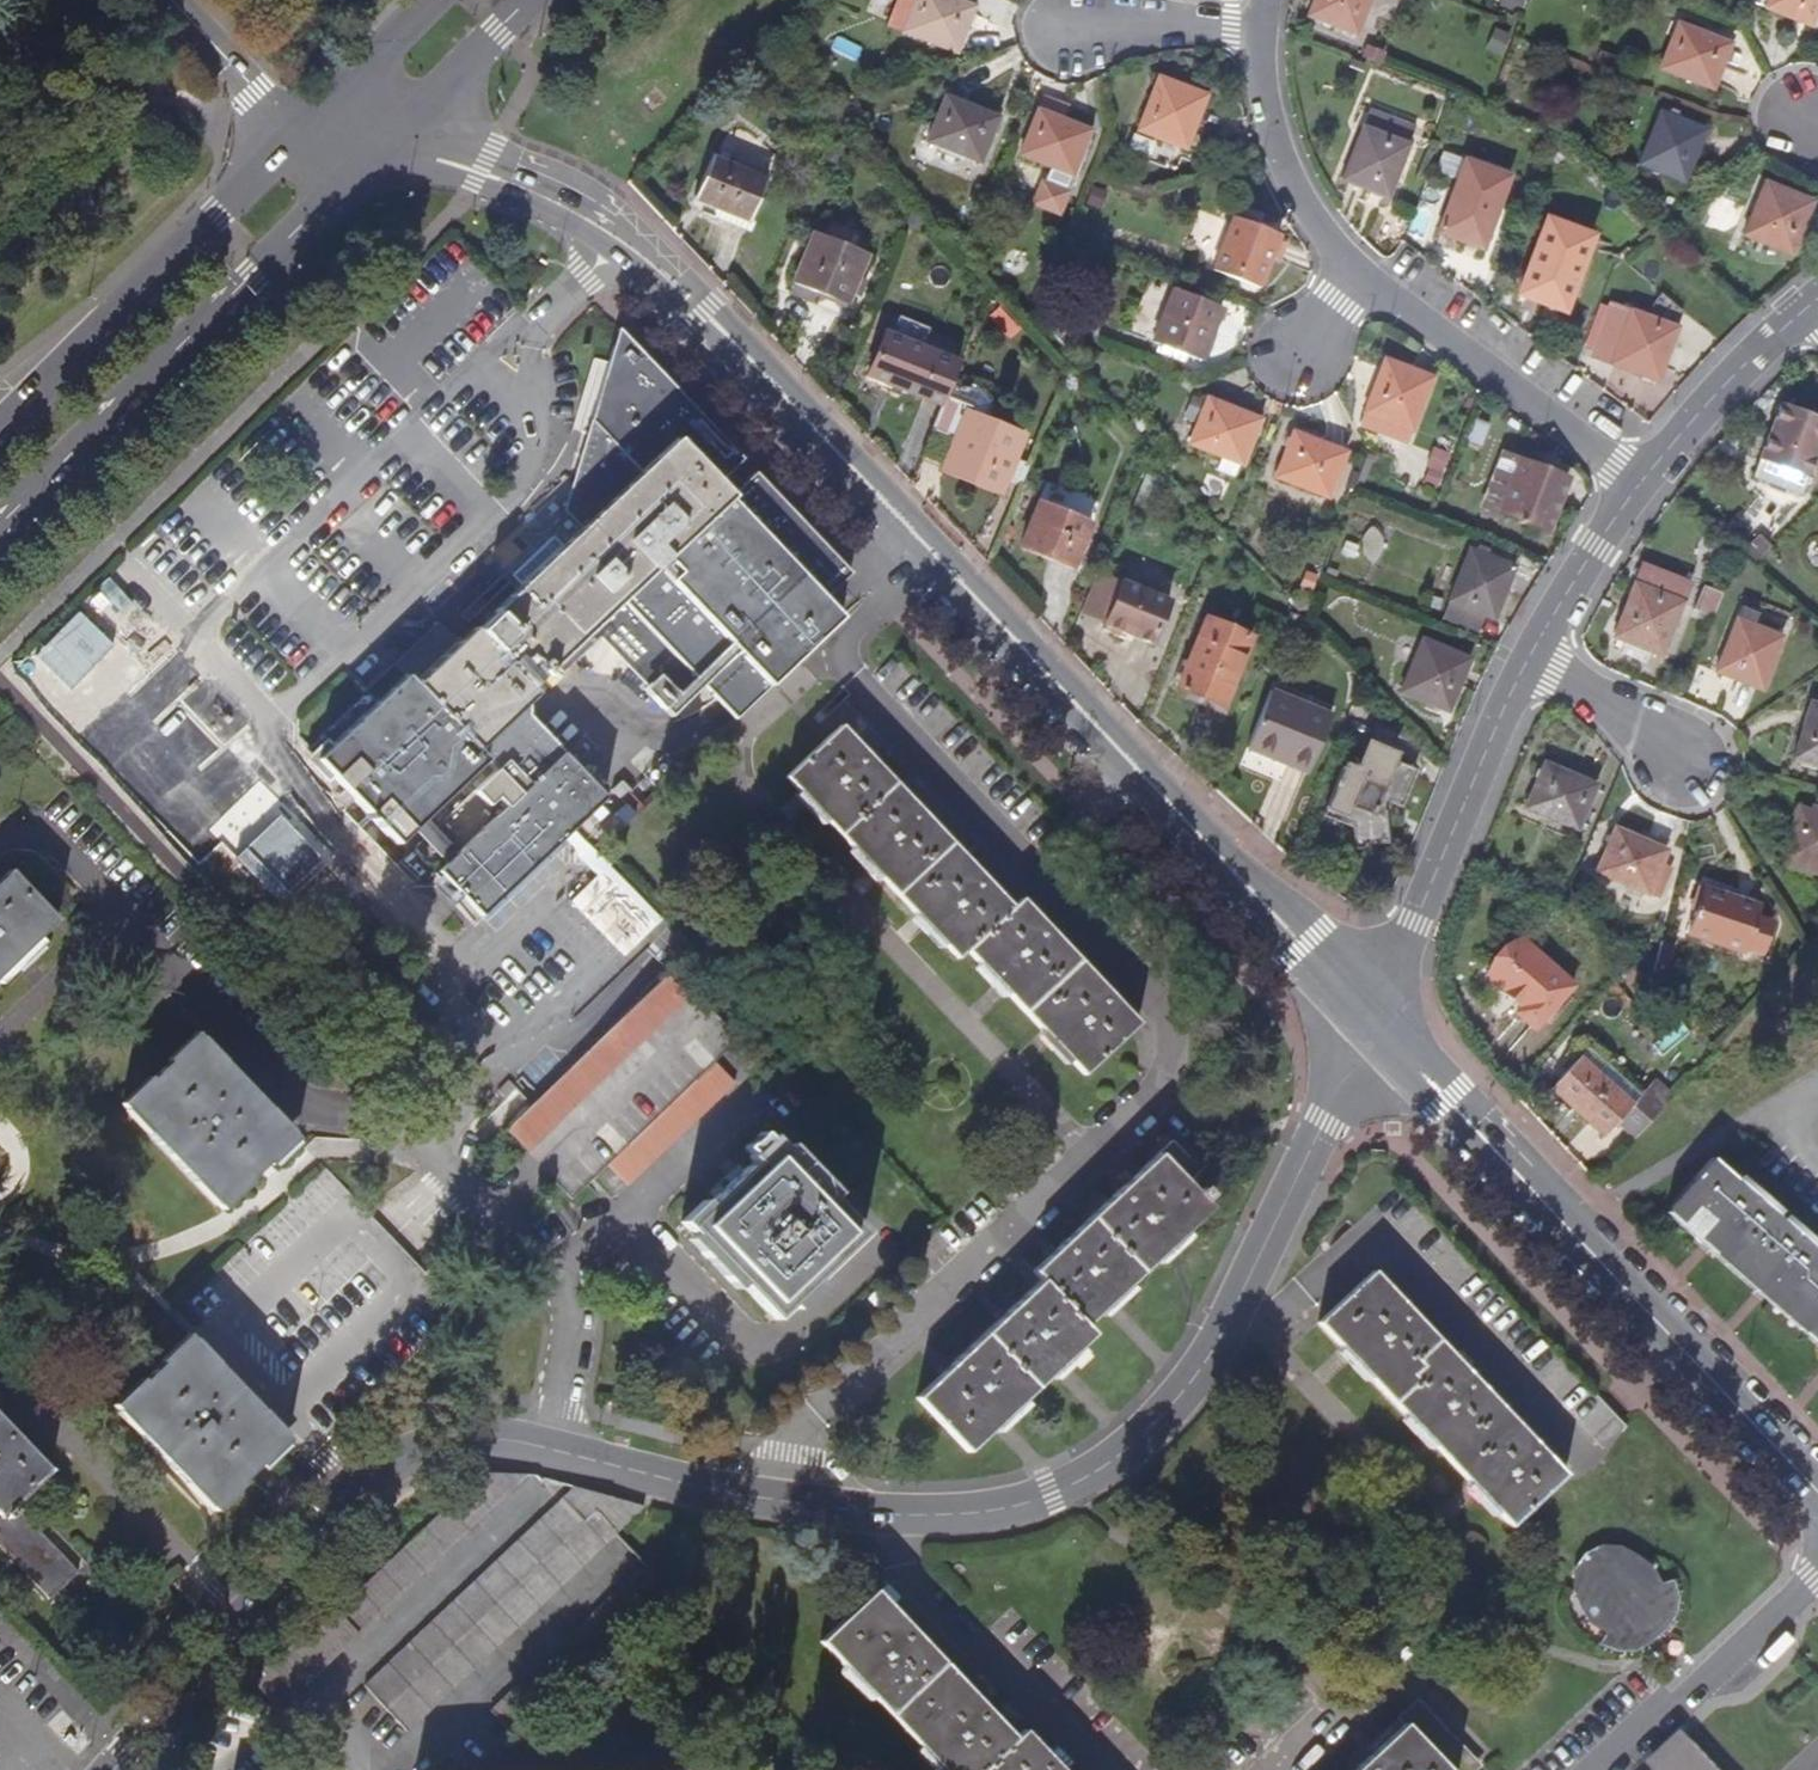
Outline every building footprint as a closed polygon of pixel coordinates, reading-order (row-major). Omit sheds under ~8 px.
[(957,52),(973,9),(950,0),(917,0),(905,32),(957,52)] [(1355,36),(1370,0),(1313,0),(1307,16),(1355,36)] [(1812,24),(1817,9),(1817,0),(1770,0),(1767,6),(1812,24)] [(1662,68),(1714,88),(1731,44),(1679,23),(1662,68)] [(1137,130),(1185,148),(1206,96),(1158,77),(1137,130)] [(1034,205),(1059,215),(1068,193),(1065,192),(1071,175),(1073,175),(1090,131),(1063,121),(1069,106),(1044,96),(1037,111),(1020,155),(1051,167),(1045,183),(1042,182),(1034,205)] [(929,143),(979,163),(997,118),(946,98),(929,143)] [(1343,179),(1388,196),(1415,126),(1371,109),(1356,147),(1343,179)] [(1639,164),(1685,183),(1706,132),(1660,113),(1639,164)] [(714,219),(750,234),(753,225),(750,224),(767,179),(713,156),(694,200),(718,210),(714,219)] [(1441,233),(1484,250),(1510,178),(1467,162),(1441,233)] [(1745,236),(1792,254),(1813,202),(1766,183),(1745,236)] [(1279,261),(1286,242),(1278,238),(1279,235),(1234,218),(1213,269),(1244,281),(1241,289),(1255,294),(1270,258),(1279,261)] [(1520,293),(1564,310),(1583,258),(1571,253),(1576,236),(1545,224),(1520,293)] [(795,283),(847,304),(867,256),(815,234),(795,283)] [(1186,356),(1200,361),(1221,309),(1173,289),(1152,342),(1160,345),(1158,352),(1184,361),(1186,356)] [(1615,366),(1659,382),(1678,330),(1634,314),(1615,366)] [(532,694),(528,688),(555,662),(564,671),(601,635),(648,685),(660,674),(686,701),(704,685),(736,720),(841,620),(823,600),(851,572),(756,471),(744,483),(731,470),(744,459),(621,327),(568,508),(585,527),(497,611),(499,614),(479,634),(475,629),(416,685),(407,677),(320,760),(399,844),(487,760),(497,771),(418,848),(483,916),(605,799),(518,708),(532,694)] [(943,405),(946,397),(959,364),(885,334),(868,374),(880,379),(876,388),(892,395),(894,392),(901,396),(904,389),(943,405)] [(1360,424),(1408,442),(1432,377),(1385,360),(1372,392),(1360,424)] [(999,430),(1001,423),(984,417),(982,422),(957,413),(959,407),(961,403),(946,397),(943,405),(933,428),(957,437),(945,468),(1002,490),(1022,439),(999,430)] [(1216,469),(1236,476),(1240,464),(1244,465),(1262,420),(1208,399),(1206,404),(1197,400),(1190,418),(1199,422),(1191,444),(1221,455),(1216,469)] [(1801,493),(1817,450),(1817,418),(1782,405),(1754,475),(1770,481),(1768,486),(1785,492),(1787,488),(1801,493)] [(984,417),(959,407),(957,413),(982,422),(984,417)] [(1025,433),(1001,423),(999,430),(1022,439),(1025,433)] [(1276,477),(1328,497),(1346,453),(1293,432),(1276,477)] [(1483,507),(1502,514),(1522,461),(1503,454),(1483,507)] [(1502,514),(1548,531),(1568,478),(1522,461),(1502,514)] [(1021,546),(1074,568),(1091,525),(1038,503),(1021,546)] [(1745,550),(1757,559),(1768,545),(1756,536),(1745,550)] [(1484,615),(1494,619),(1514,567),(1470,550),(1450,602),(1484,615)] [(1642,565),(1634,585),(1681,604),(1689,584),(1642,565)] [(1106,623),(1153,643),(1170,602),(1123,582),(1106,623)] [(1681,604),(1634,585),(1614,637),(1661,655),(1681,604)] [(1714,619),(1724,594),(1708,589),(1699,613),(1714,619)] [(1484,615),(1450,602),(1442,621),(1476,635),(1484,615)] [(1715,671),(1760,689),(1780,638),(1774,635),(1777,626),(1756,619),(1758,613),(1742,606),(1736,620),(1715,671)] [(1180,688),(1224,705),(1252,638),(1208,620),(1180,688)] [(1401,691),(1449,712),(1472,660),(1423,639),(1401,691)] [(1291,765),(1309,772),(1332,715),(1272,691),(1248,748),(1291,765)] [(1817,763),(1817,707),(1810,705),(1795,757),(1817,763)] [(1014,908),(842,727),(788,778),(964,967),(973,959),(1092,1086),(1147,1034),(1022,900),(1014,908)] [(1353,822),(1355,851),(1364,850),(1364,846),(1388,844),(1386,811),(1389,802),(1401,807),(1416,769),(1373,752),(1366,768),(1346,761),(1324,814),(1345,823),(1347,819),(1353,822)] [(1525,808),(1577,830),(1596,784),(1544,763),(1525,808)] [(636,816),(649,803),(637,790),(632,793),(623,784),(613,793),(636,816)] [(1817,875),(1817,813),(1799,807),(1779,861),(1817,875)] [(1648,894),(1661,863),(1666,850),(1615,829),(1597,873),(1648,894)] [(1673,868),(1661,863),(1648,894),(1660,899),(1673,868)] [(40,938),(57,921),(11,872),(0,882),(0,977),(40,938)] [(1744,948),(1760,953),(1770,925),(1752,920),(1757,907),(1706,889),(1690,934),(1742,952),(1744,948)] [(40,938),(0,977),(0,982),(3,984),(45,943),(40,938)] [(1535,1028),(1572,986),(1520,939),(1488,975),(1520,1004),(1514,1010),(1535,1028)] [(609,1033),(532,1108),(507,1132),(529,1153),(695,994),(673,973),(609,1033)] [(122,1104),(127,1110),(201,1037),(196,1033),(122,1104)] [(219,1207),(293,1135),(201,1037),(127,1110),(219,1207)] [(1573,1053),(1579,1058),(1631,1106),(1640,1096),(1581,1044),(1573,1053)] [(1617,1121),(1635,1137),(1672,1095),(1654,1080),(1640,1096),(1631,1106),(1579,1058),(1552,1088),(1605,1135),(1617,1121)] [(610,1166),(630,1187),(737,1086),(716,1065),(610,1166)] [(297,1140),(293,1135),(219,1207),(223,1211),(297,1140)] [(970,1453),(1007,1418),(1052,1375),(1094,1336),(1086,1328),(1223,1198),(1197,1174),(1200,1171),(1172,1142),(1035,1273),(1042,1281),(918,1399),(970,1453)] [(775,1320),(864,1235),(775,1143),(686,1228),(775,1320)] [(1671,1209),(1817,1338),(1817,1254),(1808,1245),(1812,1240),(1800,1230),(1797,1235),(1762,1206),(1767,1201),(1755,1190),(1751,1196),(1712,1161),(1671,1209)] [(1671,1209),(1667,1213),(1817,1346),(1817,1338),(1671,1209)] [(1564,1476),(1372,1272),(1319,1323),(1511,1527),(1564,1476)] [(114,1405),(119,1410),(193,1339),(188,1335),(114,1405)] [(211,1507),(285,1435),(193,1339),(119,1410),(211,1507)] [(3,1519),(0,1521),(0,1546),(52,1600),(80,1573),(17,1508),(52,1472),(0,1418),(0,1516),(3,1519)] [(290,1441),(285,1435),(211,1507),(216,1512),(290,1441)] [(296,1636),(251,1679),(280,1711),(528,1477),(525,1475),(483,1474),(337,1612),(327,1603),(296,1636)] [(618,1536),(596,1512),(584,1523),(562,1502),(365,1687),(409,1733),(618,1536)] [(1626,1632),(1636,1650),(1650,1644),(1662,1632),(1674,1617),(1678,1597),(1673,1581),(1660,1584),(1651,1571),(1652,1568),(1636,1561),(1637,1557),(1621,1551),(1620,1547),(1603,1550),(1602,1547),(1585,1556),(1576,1570),(1579,1572),(1576,1589),(1578,1589),(1582,1605),(1586,1605),(1592,1622),(1595,1622),(1607,1633),(1626,1632)] [(668,1589),(645,1565),(492,1713),(514,1736),(668,1589)] [(1023,1731),(1015,1738),(873,1591),(820,1642),(941,1769),(1061,1769),(1023,1731)] [(1626,1632),(1607,1633),(1600,1645),(1618,1651),(1636,1650),(1626,1632)] [(1369,1757),(1420,1709),(1472,1763),(1464,1769),(1484,1769),(1490,1764),(1421,1692),(1360,1748),(1369,1757)] [(1369,1757),(1355,1769),(1464,1769),(1472,1763),(1420,1709),(1369,1757)] [(1650,1769),(1651,1769),(1677,1745),(1700,1769),(1716,1769),(1678,1729),(1643,1762),(1650,1769)] [(1677,1745),(1651,1769),(1700,1769),(1677,1745)]
